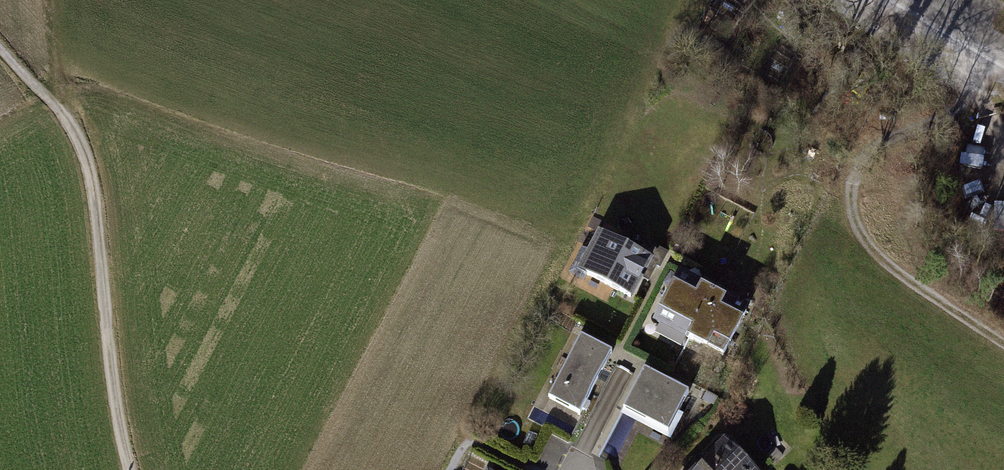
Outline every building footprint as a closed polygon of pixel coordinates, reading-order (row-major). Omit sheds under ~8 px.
[(653,266),(594,236),(576,273),(635,302),(653,266)] [(696,292),(673,281),(660,307),(692,323),(686,334),(706,344),(712,331),(731,340),(743,316),(719,304),(724,295),(701,283),(696,292)] [(611,353),(581,338),(549,400),(579,415),(611,353)] [(696,398),(647,373),(626,414),(675,439),(696,398)] [(725,441),(695,469),(754,469),(725,441)]
